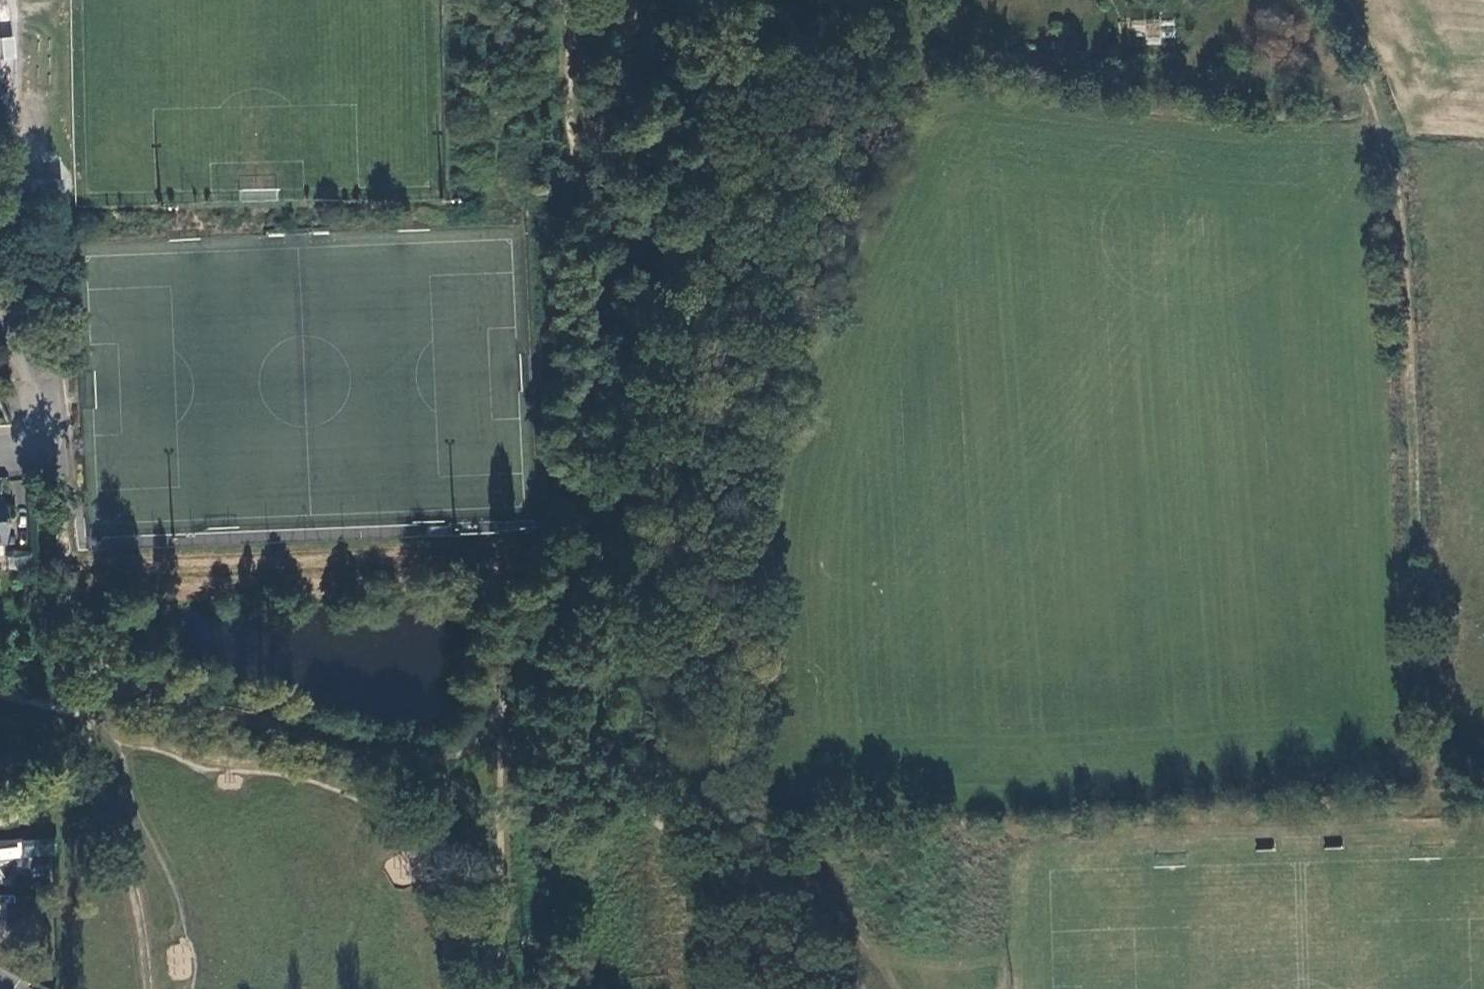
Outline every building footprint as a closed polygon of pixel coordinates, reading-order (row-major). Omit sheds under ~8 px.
[(485,687),(487,679),(478,678),(476,685),(485,687)] [(22,856),(52,854),(51,839),(21,842),(22,856)] [(592,969),(585,970),(589,988),(596,988),(592,969)]
